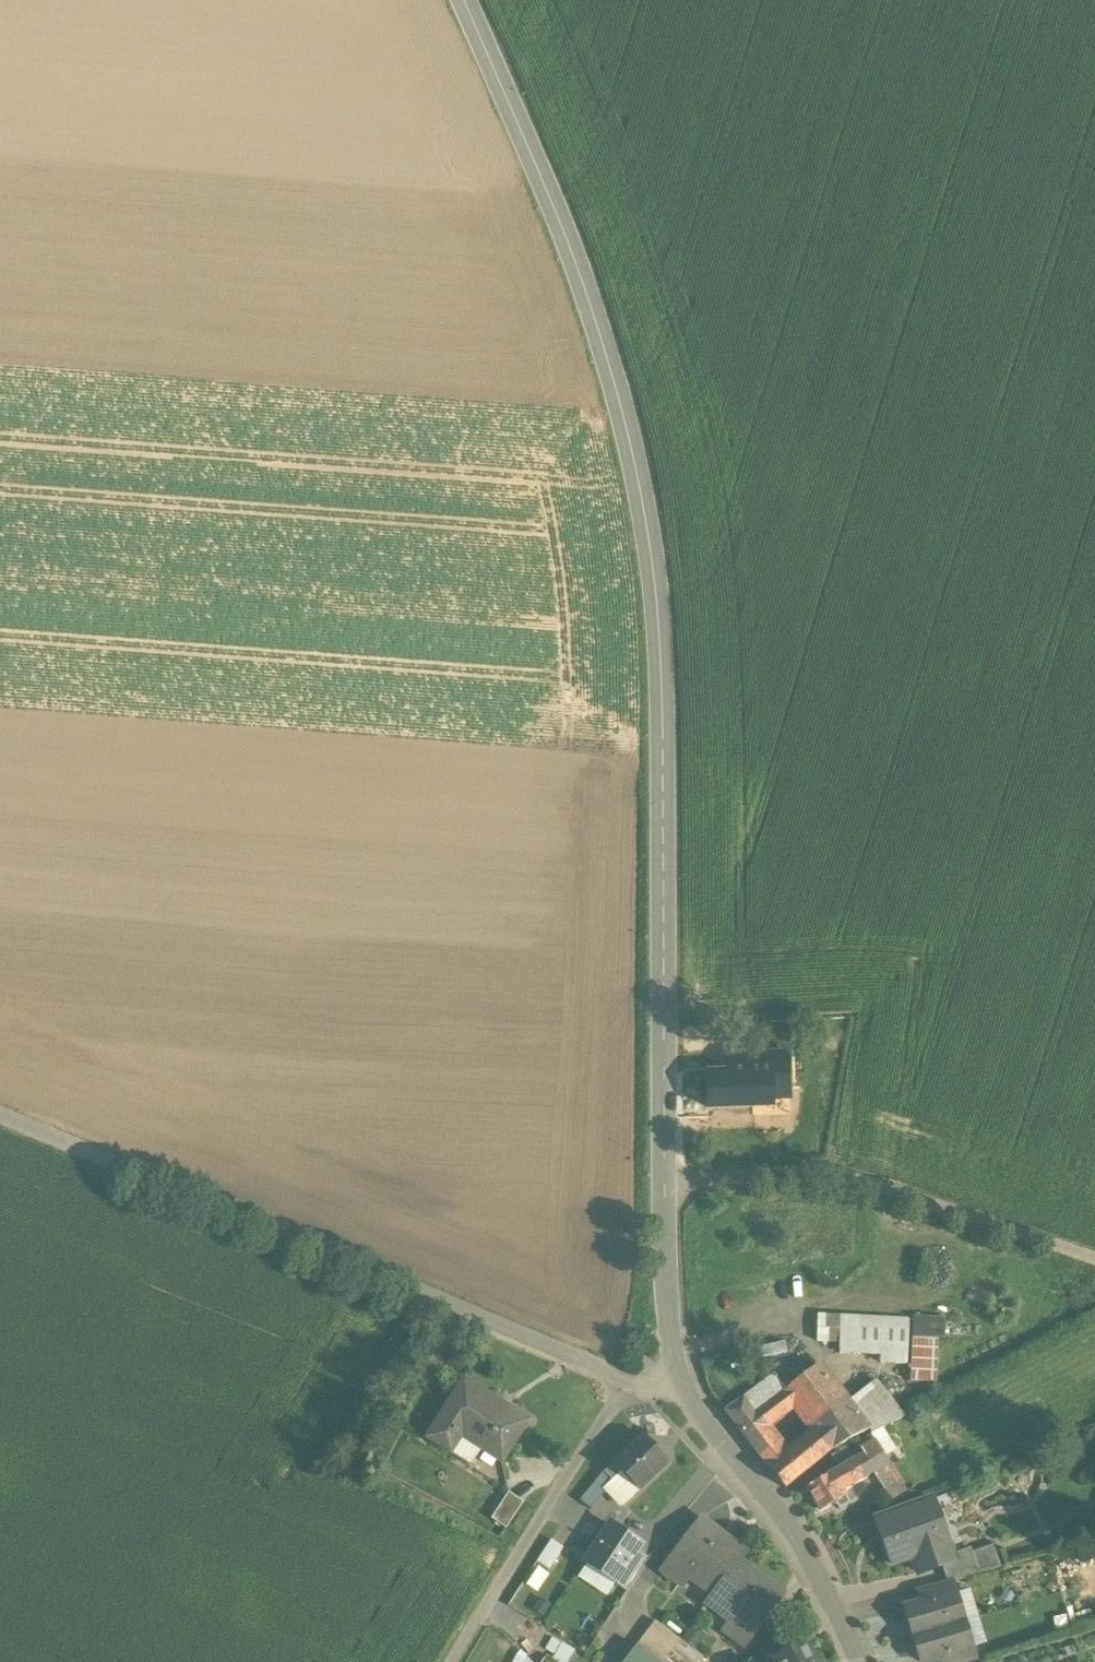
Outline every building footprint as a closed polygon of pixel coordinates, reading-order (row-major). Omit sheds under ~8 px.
[(790,1055),(771,1056),(772,1073),(752,1074),(753,1107),(792,1106),(790,1055)] [(751,1056),(728,1057),(728,1074),(708,1075),(709,1108),(753,1107),(752,1074),(751,1056)] [(771,1056),(751,1056),(752,1074),(772,1073),(771,1056)] [(840,1352),(884,1353),(884,1362),(906,1363),(907,1315),(819,1313),(819,1342),(841,1342),(840,1352)] [(946,1316),(916,1314),(911,1382),(934,1384),(937,1336),(945,1336),(946,1316)] [(795,1406),(802,1416),(835,1389),(816,1367),(777,1397),(754,1414),(760,1422),(742,1433),(759,1455),(777,1441),(766,1428),(795,1406)] [(719,1403),(742,1433),(760,1422),(754,1414),(777,1397),(759,1374),(719,1403)] [(854,1397),(877,1425),(905,1412),(877,1377),(854,1397)] [(503,1460),(528,1420),(464,1381),(428,1438),(471,1465),(482,1447),(503,1460)] [(835,1389),(802,1416),(814,1431),(812,1432),(828,1452),(870,1429),(847,1403),(835,1389)] [(854,1397),(847,1403),(870,1429),(877,1425),(854,1397)] [(787,1454),(777,1441),(759,1455),(785,1488),(828,1452),(812,1432),(787,1454)] [(668,1462),(642,1435),(613,1463),(639,1490),(668,1462)] [(869,1435),(854,1444),(862,1457),(864,1455),(875,1472),(873,1474),(891,1501),(907,1495),(869,1435)] [(854,1444),(831,1455),(840,1470),(862,1457),(854,1444)] [(840,1470),(832,1475),(831,1474),(806,1489),(820,1511),(834,1503),(839,1510),(849,1503),(843,1493),(873,1474),(875,1472),(864,1455),(862,1457),(840,1470)] [(639,1490),(613,1463),(604,1472),(598,1478),(609,1487),(607,1490),(622,1506),(639,1490)] [(598,1478),(580,1501),(591,1510),(607,1490),(609,1487),(598,1478)] [(509,1493),(493,1518),(506,1527),(523,1502),(509,1493)] [(932,1501),(875,1522),(891,1566),(914,1558),(920,1575),(942,1567),(955,1562),(954,1560),(932,1501)] [(745,1552),(702,1519),(664,1571),(684,1586),(689,1578),(712,1596),(739,1560),(745,1552)] [(642,1545),(610,1525),(586,1562),(617,1583),(618,1581),(632,1559),(642,1545)] [(551,1540),(537,1561),(549,1569),(563,1548),(551,1540)] [(990,1547),(972,1553),(980,1574),(998,1569),(990,1547)] [(955,1562),(942,1567),(947,1582),(950,1581),(980,1574),(972,1553),(954,1560),(955,1562)] [(643,1567),(632,1559),(618,1581),(629,1588),(643,1567)] [(784,1595),(739,1560),(712,1596),(706,1604),(731,1623),(725,1631),(745,1646),(784,1595)] [(947,1582),(916,1589),(921,1604),(954,1594),(950,1581),(947,1582)] [(921,1604),(905,1609),(913,1636),(963,1621),(954,1594),(921,1604)] [(655,1621),(637,1645),(659,1661),(662,1661),(679,1639),(655,1621)] [(913,1636),(921,1661),(925,1661),(938,1658),(971,1648),(963,1621),(913,1636)] [(703,1639),(690,1629),(683,1639),(696,1648),(703,1639)] [(662,1661),(700,1661),(704,1658),(679,1639),(662,1661)] [(567,1661),(571,1661),(577,1652),(559,1640),(551,1652),(567,1661)] [(777,1649),(780,1656),(792,1650),(788,1643),(777,1649)] [(806,1644),(792,1650),(780,1656),(773,1659),(774,1661),(815,1661),(806,1644)] [(637,1645),(624,1661),(659,1661),(637,1645)] [(938,1658),(939,1661),(976,1661),(971,1648),(938,1658)]
